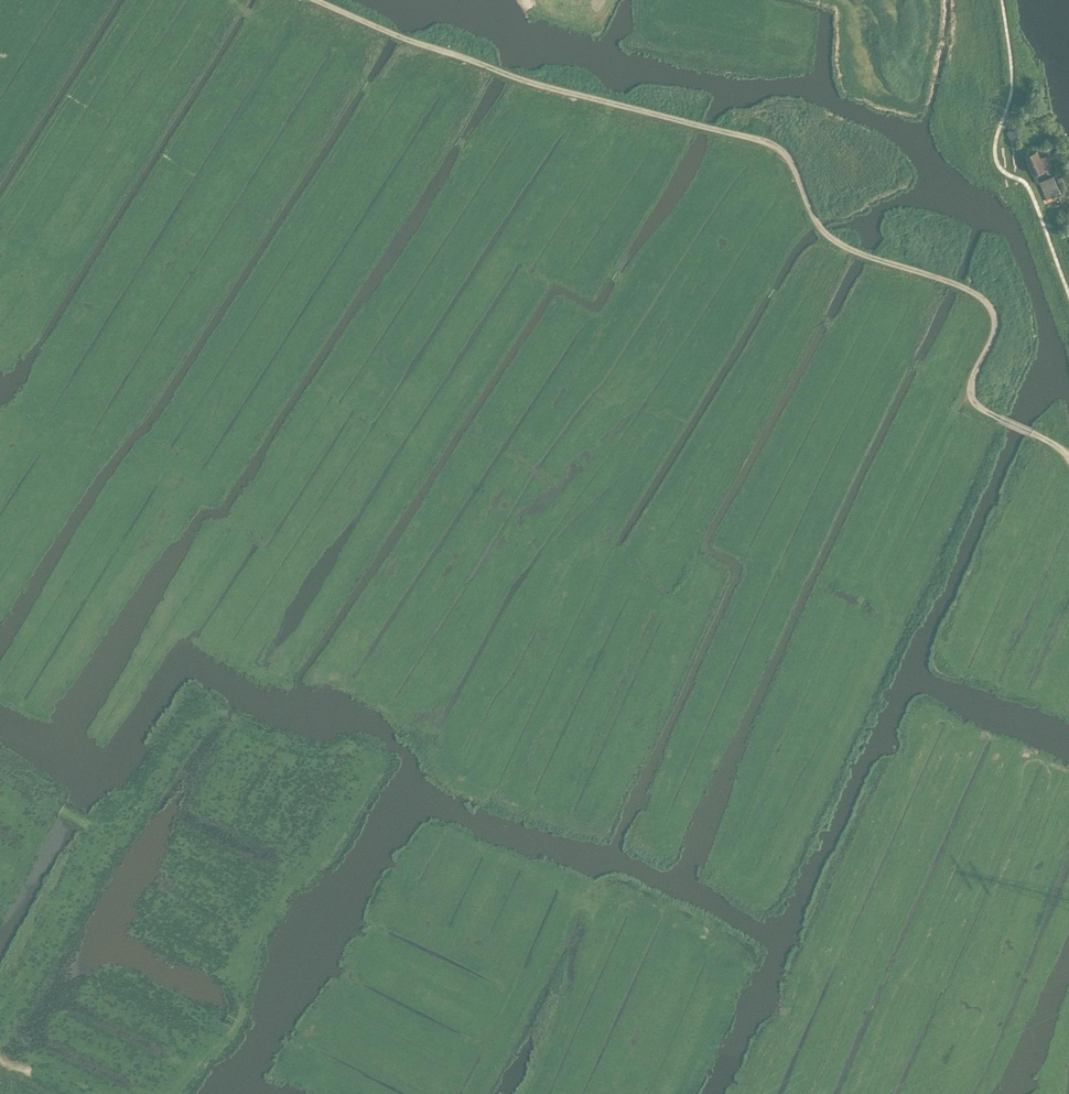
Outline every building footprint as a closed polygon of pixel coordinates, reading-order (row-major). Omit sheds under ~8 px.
[(1013,145),(1019,143),(1017,137),(1011,139),(1013,145)] [(1046,155),(1040,158),(1037,150),(1025,155),(1032,173),(1044,168),(1051,165),(1046,155)] [(1060,193),(1053,177),(1040,182),(1047,199),(1060,193)]
